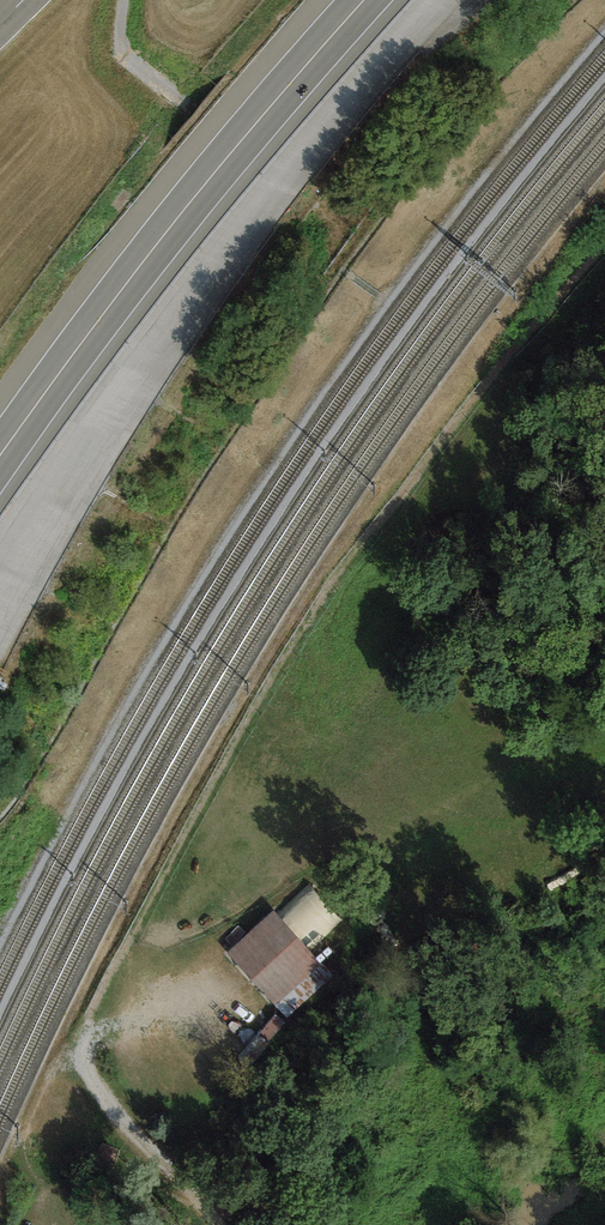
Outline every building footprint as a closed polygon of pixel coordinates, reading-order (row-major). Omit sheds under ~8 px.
[(316,954),(271,905),(223,949),(268,998),(316,954)]
